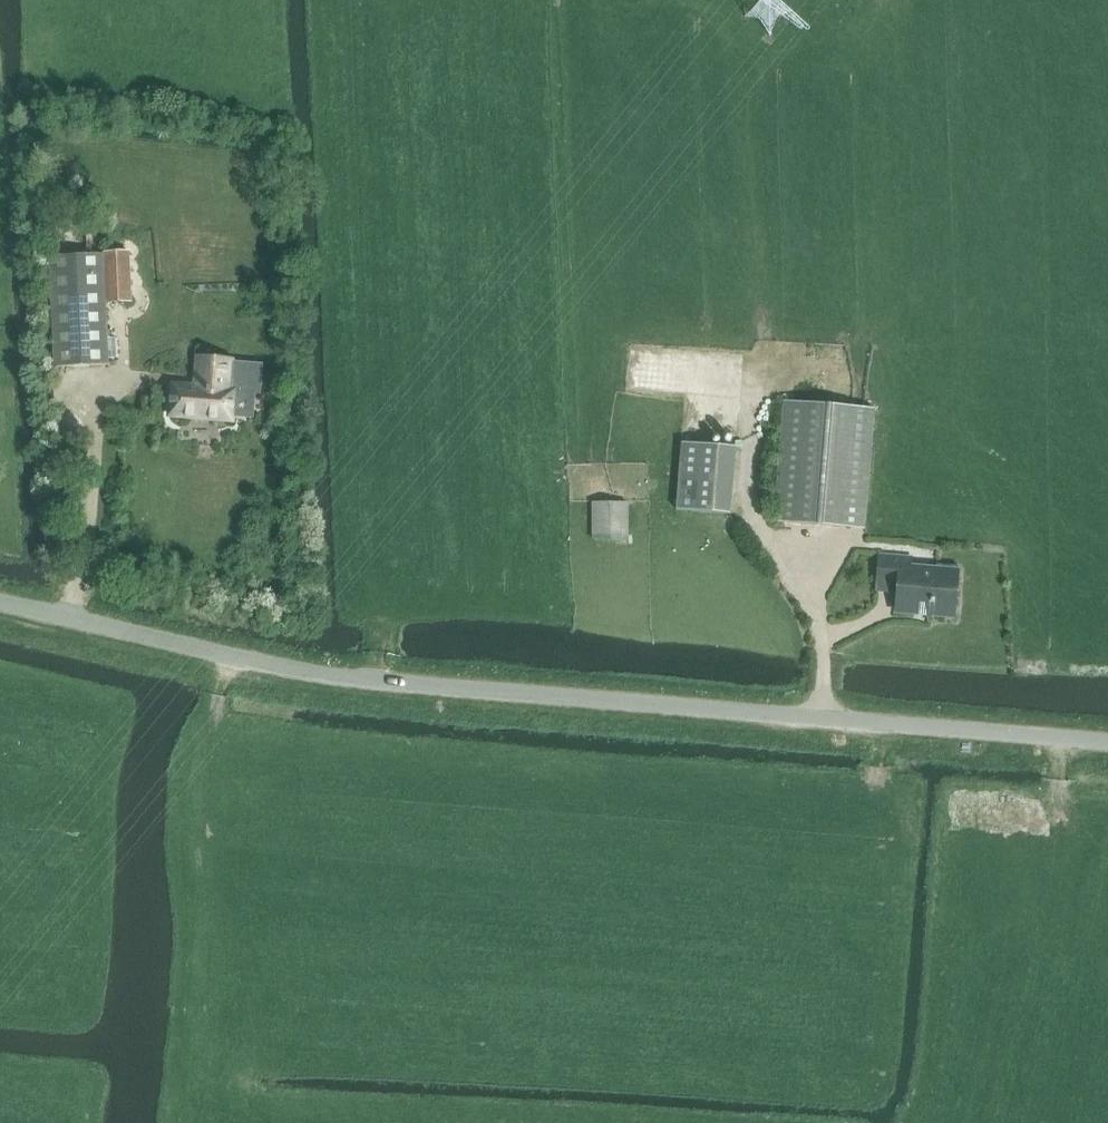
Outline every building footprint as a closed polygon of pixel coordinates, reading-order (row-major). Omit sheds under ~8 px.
[(51,255),(57,367),(110,364),(107,302),(133,301),(130,251),(51,255)] [(251,392),(262,390),(258,364),(233,362),(233,360),(207,358),(205,387),(174,384),(172,414),(234,419),(234,415),(254,412),(251,392)] [(776,521),(866,528),(876,407),(786,400),(776,521)] [(678,508),(732,513),(737,446),(684,441),(678,508)] [(595,502),(596,540),(629,539),(628,501),(595,502)] [(898,609),(931,612),(930,618),(932,619),(932,612),(956,614),(960,564),(938,562),(937,570),(911,568),(912,556),(882,554),(878,593),(880,593),(880,589),(899,591),(898,609)]
